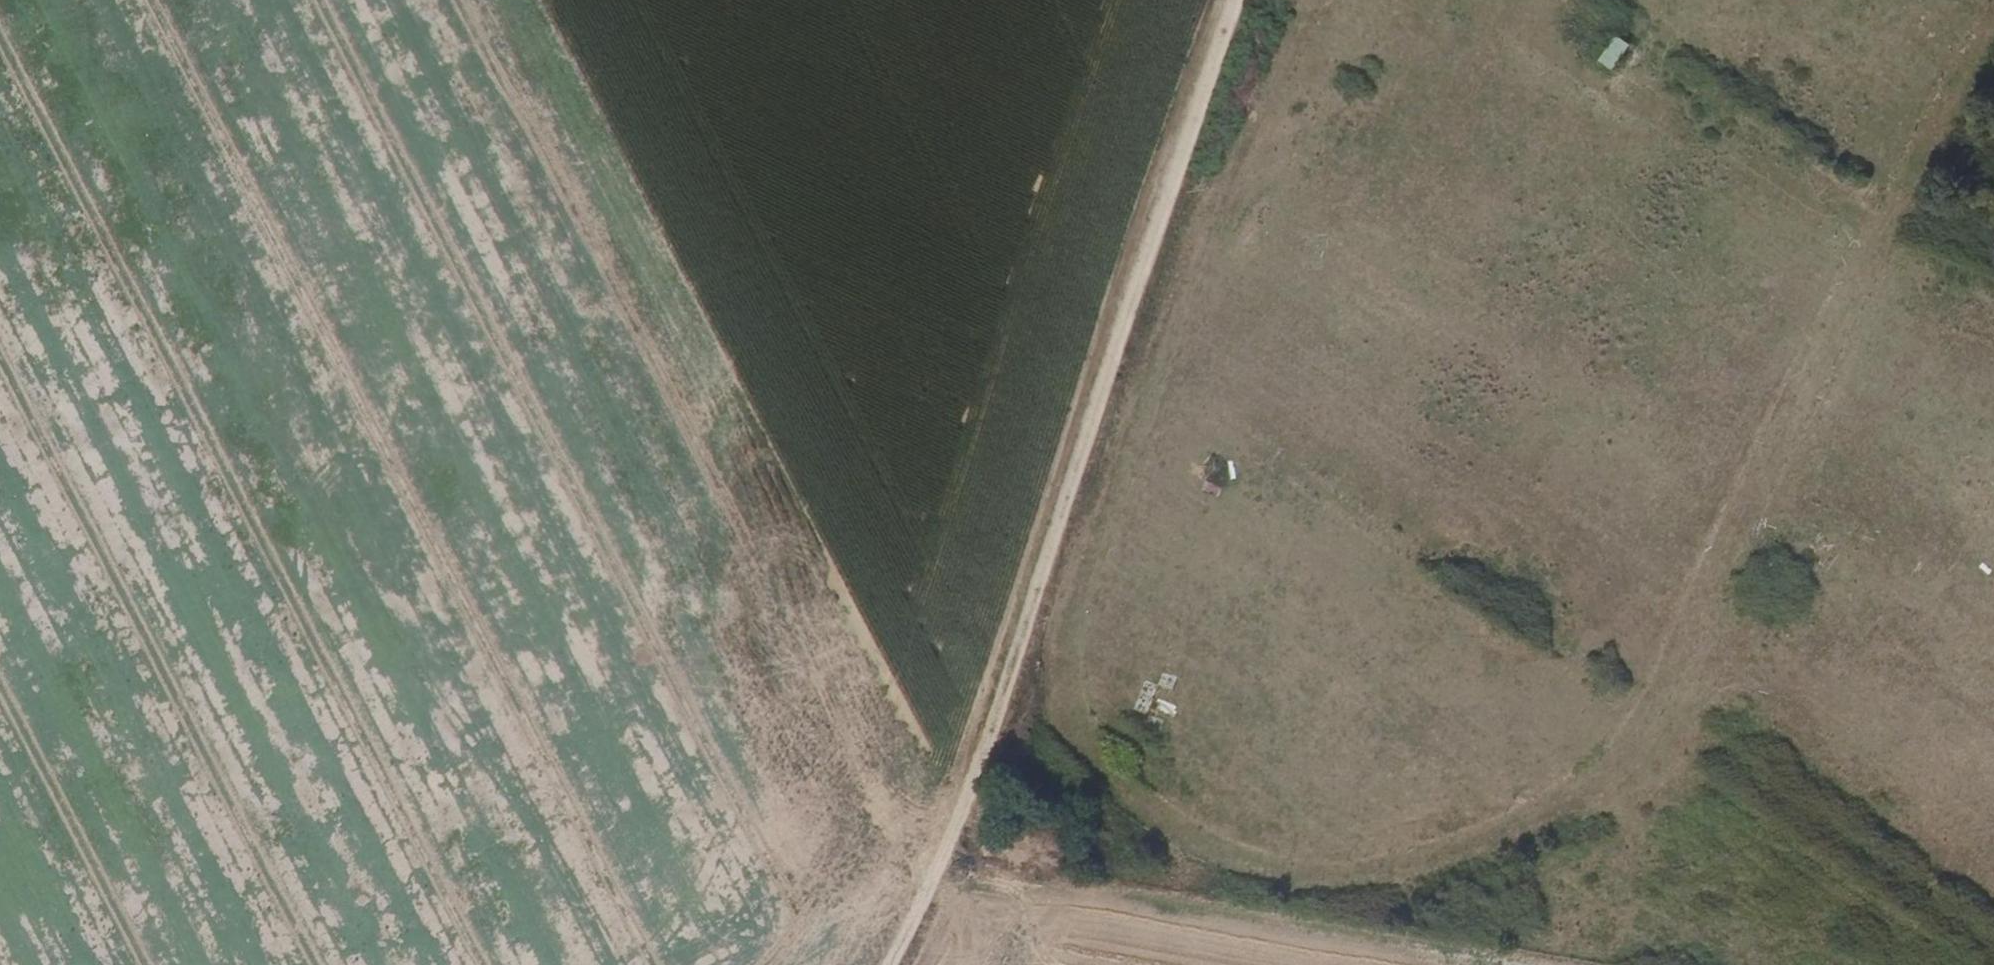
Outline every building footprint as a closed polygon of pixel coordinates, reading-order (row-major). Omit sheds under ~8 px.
[(1615,69),(1629,40),(1613,32),(1599,62),(1615,69)]
